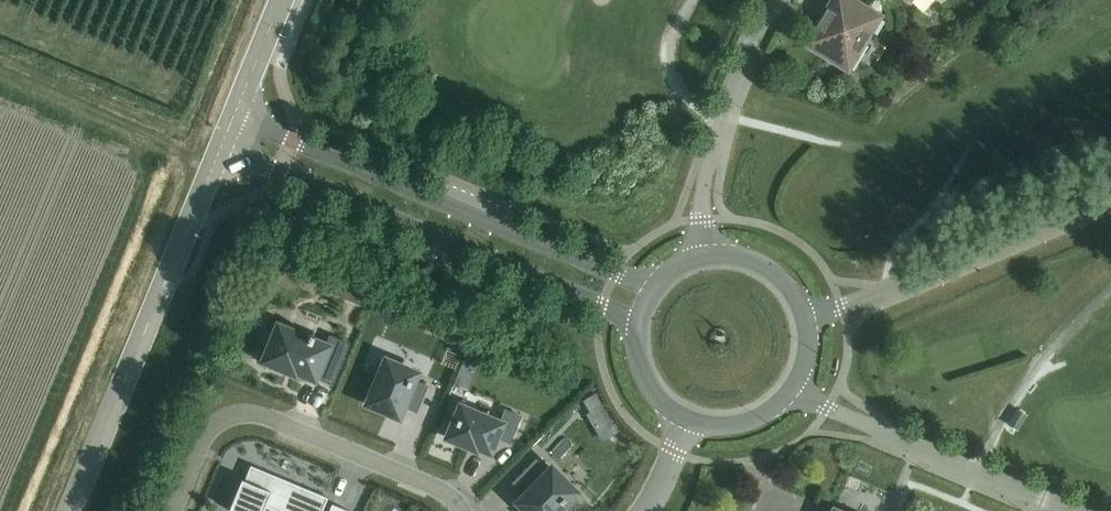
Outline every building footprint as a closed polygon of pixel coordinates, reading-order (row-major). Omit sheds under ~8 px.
[(801,45),(849,74),(884,15),(860,0),(828,0),(801,45)] [(278,325),(263,361),(266,362),(264,365),(282,372),(283,369),(285,370),(295,374),(296,371),(298,372),(315,379),(315,377),(332,384),(348,343),(330,336),(327,345),(313,340),(314,337),(310,335),(309,338),(278,325)] [(386,359),(367,404),(399,417),(403,406),(416,411),(427,386),(414,380),(417,373),(386,359)] [(460,406),(447,437),(476,450),(477,447),(490,452),(497,437),(510,442),(520,416),(506,410),(500,422),(460,406)] [(514,483),(525,494),(517,502),(526,510),(557,510),(576,492),(551,468),(548,471),(536,460),(514,483)] [(748,481),(763,476),(757,462),(742,467),(748,481)] [(231,510),(264,510),(266,506),(276,510),(283,510),(284,508),(291,510),(325,510),(330,499),(255,467),(251,477),(246,475),(231,510)]
